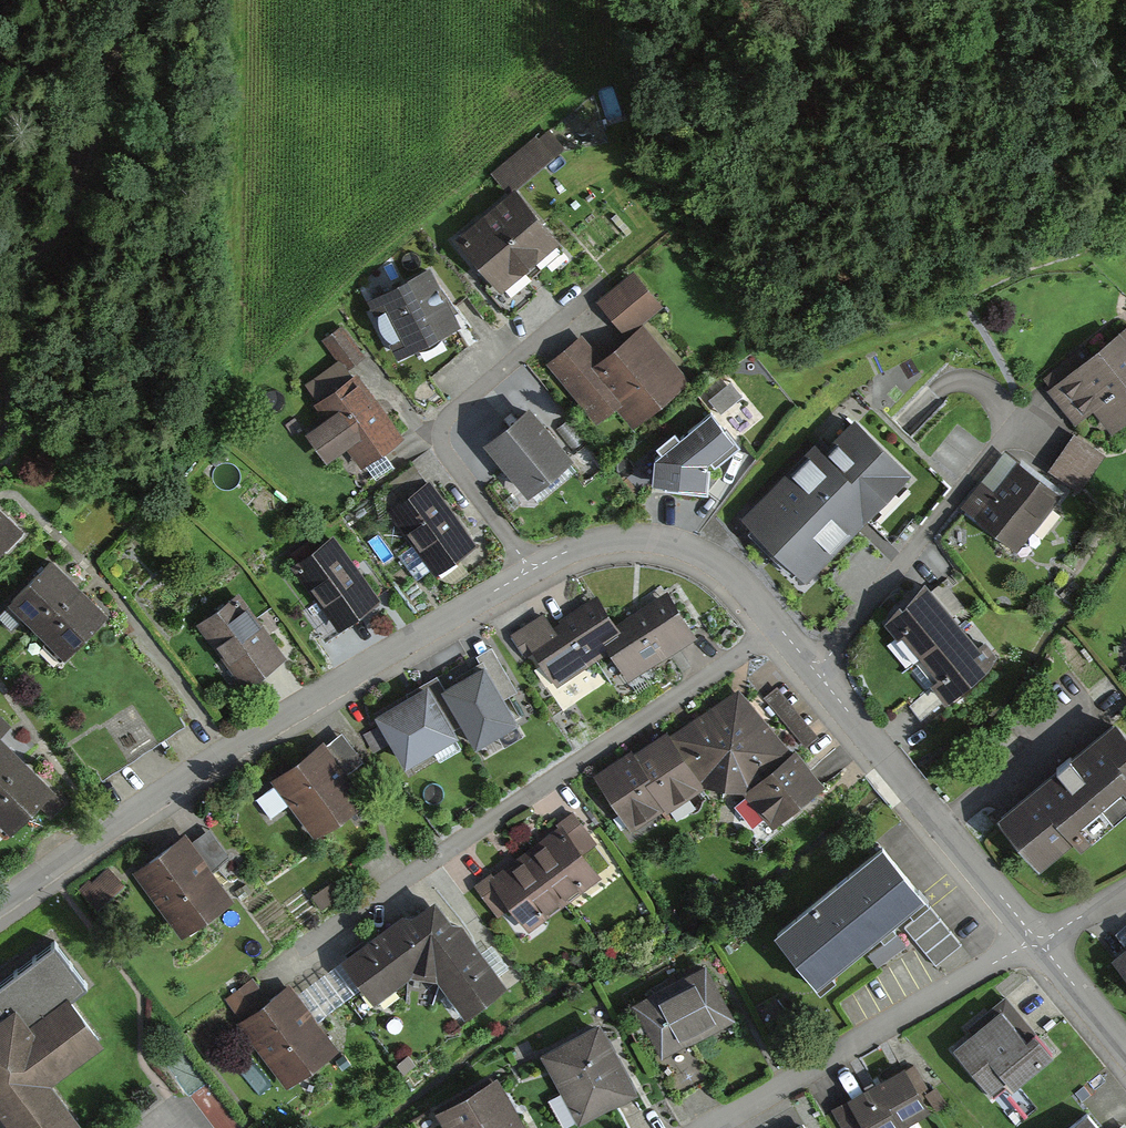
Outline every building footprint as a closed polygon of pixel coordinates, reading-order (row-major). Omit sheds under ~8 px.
[(491,171),(508,193),(565,145),(550,126),(539,135),(538,133),(491,171)] [(508,196),(505,193),(456,236),(493,279),(486,285),(508,311),(533,290),(525,281),(562,249),(556,242),(561,237),(518,188),(508,196)] [(365,295),(396,356),(461,322),(452,305),(430,262),(365,295)] [(596,297),(624,334),(661,307),(633,269),(596,297)] [(323,337),(338,358),(341,356),(348,366),(365,355),(343,322),(323,337)] [(691,380),(643,322),(602,357),(582,332),(547,360),(596,420),(614,406),(632,428),(691,380)] [(1125,417),(1125,326),(1121,329),(1119,327),(1079,360),(1048,387),(1077,421),(1095,406),(1114,427),(1125,417)] [(404,432),(357,369),(353,373),(348,366),(341,356),(338,358),(305,382),(318,400),(314,403),(325,418),(307,431),(326,458),(346,443),(361,464),(404,432)] [(730,380),(709,398),(721,411),(741,394),(730,380)] [(572,454),(530,404),(510,421),(485,442),(526,491),(572,454)] [(706,464),(707,456),(711,452),(715,457),(721,453),(738,439),(734,434),(732,436),(711,408),(679,434),(675,429),(657,443),(662,449),(654,456),(652,481),(664,482),(664,490),(710,491),(711,464),(706,464)] [(818,437),(744,512),(805,572),(907,468),(854,417),(827,445),(818,437)] [(1074,431),(1047,470),(1076,491),(1104,452),(1074,431)] [(1005,450),(961,507),(1017,549),(1061,492),(1005,450)] [(433,477),(388,509),(431,570),(476,538),(459,515),(433,477)] [(2,550),(7,552),(24,535),(21,533),(27,527),(0,501),(0,552),(2,550)] [(337,625),(382,592),(364,569),(336,532),(292,565),(337,625)] [(53,557),(9,600),(63,655),(107,612),(53,557)] [(900,609),(884,626),(947,707),(981,679),(991,671),(997,658),(985,643),(978,649),(925,585),(905,610),(903,612),(900,609)] [(631,676),(697,631),(668,589),(619,623),(625,631),(608,643),(612,648),(631,676)] [(198,621),(243,683),(285,653),(267,628),(240,591),(198,621)] [(608,643),(625,631),(619,623),(598,592),(554,621),(546,609),(510,634),(526,658),(534,653),(557,686),(612,648),(608,643)] [(464,674),(442,687),(474,744),(521,717),(507,697),(517,690),(493,646),(476,656),(482,664),(464,674)] [(411,692),(375,713),(380,723),(363,733),(375,752),(392,742),(406,766),(461,733),(430,681),(411,692)] [(740,682),(673,734),(709,784),(737,784),(770,826),(826,783),(797,745),(792,749),(740,682)] [(7,831),(38,801),(52,815),(67,801),(3,734),(13,724),(1,711),(0,712),(0,824),(7,831)] [(998,813),(1037,862),(1075,832),(1083,842),(1125,807),(1125,734),(1114,720),(998,813)] [(269,777),(312,834),(361,798),(340,769),(360,754),(342,730),(326,741),(323,737),(269,777)] [(613,761),(594,774),(632,829),(664,807),(666,811),(705,785),(667,730),(646,745),(637,751),(634,746),(613,761)] [(602,874),(584,851),(598,841),(574,809),(556,822),(560,827),(540,842),(512,863),(498,874),(493,868),(473,882),(499,916),(510,908),(527,931),(602,874)] [(180,936),(233,897),(211,867),(225,856),(206,829),(190,840),(184,833),(133,870),(180,936)] [(882,840),(776,929),(815,979),(883,923),(923,889),(882,840)] [(99,908),(127,883),(111,865),(94,881),(92,879),(81,888),(99,908)] [(331,881),(311,894),(321,908),(341,895),(331,881)] [(436,888),(343,957),(376,1000),(412,972),(437,976),(465,1012),(506,981),(481,948),(436,888)] [(930,907),(905,927),(934,964),(959,944),(930,907)] [(880,965),(906,946),(897,934),(871,953),(880,965)] [(102,1034),(70,991),(87,979),(56,938),(0,980),(0,1008),(2,1011),(0,1012),(0,1113),(11,1127),(59,1127),(79,1113),(49,1073),(102,1034)] [(1113,958),(1125,974),(1125,948),(1113,958)] [(633,1003),(664,1057),(735,1017),(705,963),(659,989),(633,1003)] [(238,1022),(285,1086),(336,1048),(307,1008),(289,984),(258,1006),(244,987),(228,998),(243,1018),(238,1022)] [(987,1018),(952,1048),(989,1091),(1006,1076),(1015,1087),(1054,1053),(1035,1031),(1028,1037),(1001,1006),(987,1018)] [(542,1059),(579,1124),(636,1093),(616,1056),(599,1027),(542,1059)] [(906,1064),(870,1085),(830,1109),(841,1127),(905,1127),(903,1126),(932,1109),(919,1088),(926,1084),(915,1065),(908,1068),(906,1064)] [(498,1074),(435,1112),(445,1127),(531,1127),(498,1074)] [(1065,1127),(1101,1127),(1086,1110),(1065,1127)]
